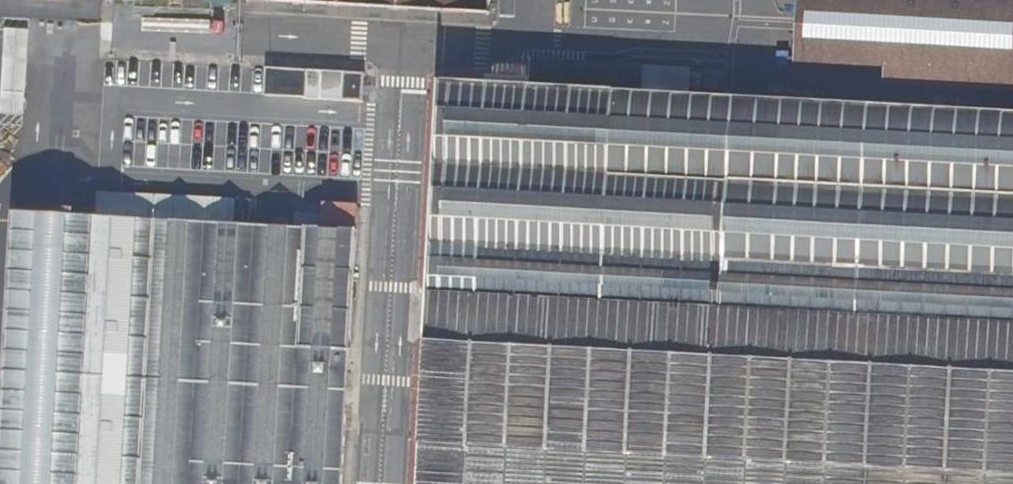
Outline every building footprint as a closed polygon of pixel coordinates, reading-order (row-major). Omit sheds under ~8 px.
[(486,13),(487,0),(253,0),(486,13)] [(1008,1),(1008,0),(797,0),(794,63),(884,68),(883,82),(1012,91),(1012,1),(1008,1)] [(25,28),(2,27),(0,67),(0,109),(21,109),(25,28)] [(780,101),(780,87),(764,86),(765,82),(746,81),(745,99),(689,95),(690,70),(528,58),(526,84),(438,79),(418,483),(1012,483),(1012,114),(780,101)] [(261,66),(260,95),(359,99),(360,70),(261,66)] [(210,195),(208,220),(248,222),(250,197),(210,195)] [(321,227),(355,229),(357,204),(323,202),(322,214),(321,227)] [(208,220),(205,220),(206,217),(200,217),(199,220),(155,218),(155,215),(150,214),(150,217),(94,214),(95,211),(88,211),(88,214),(17,210),(17,207),(12,206),(12,209),(8,209),(0,342),(0,483),(342,483),(355,229),(321,227),(305,226),(305,223),(301,222),(300,222),(300,225),(254,223),(254,220),(249,220),(249,222),(248,222),(208,220)] [(302,213),(301,222),(305,223),(305,226),(321,227),(322,214),(302,213)]
